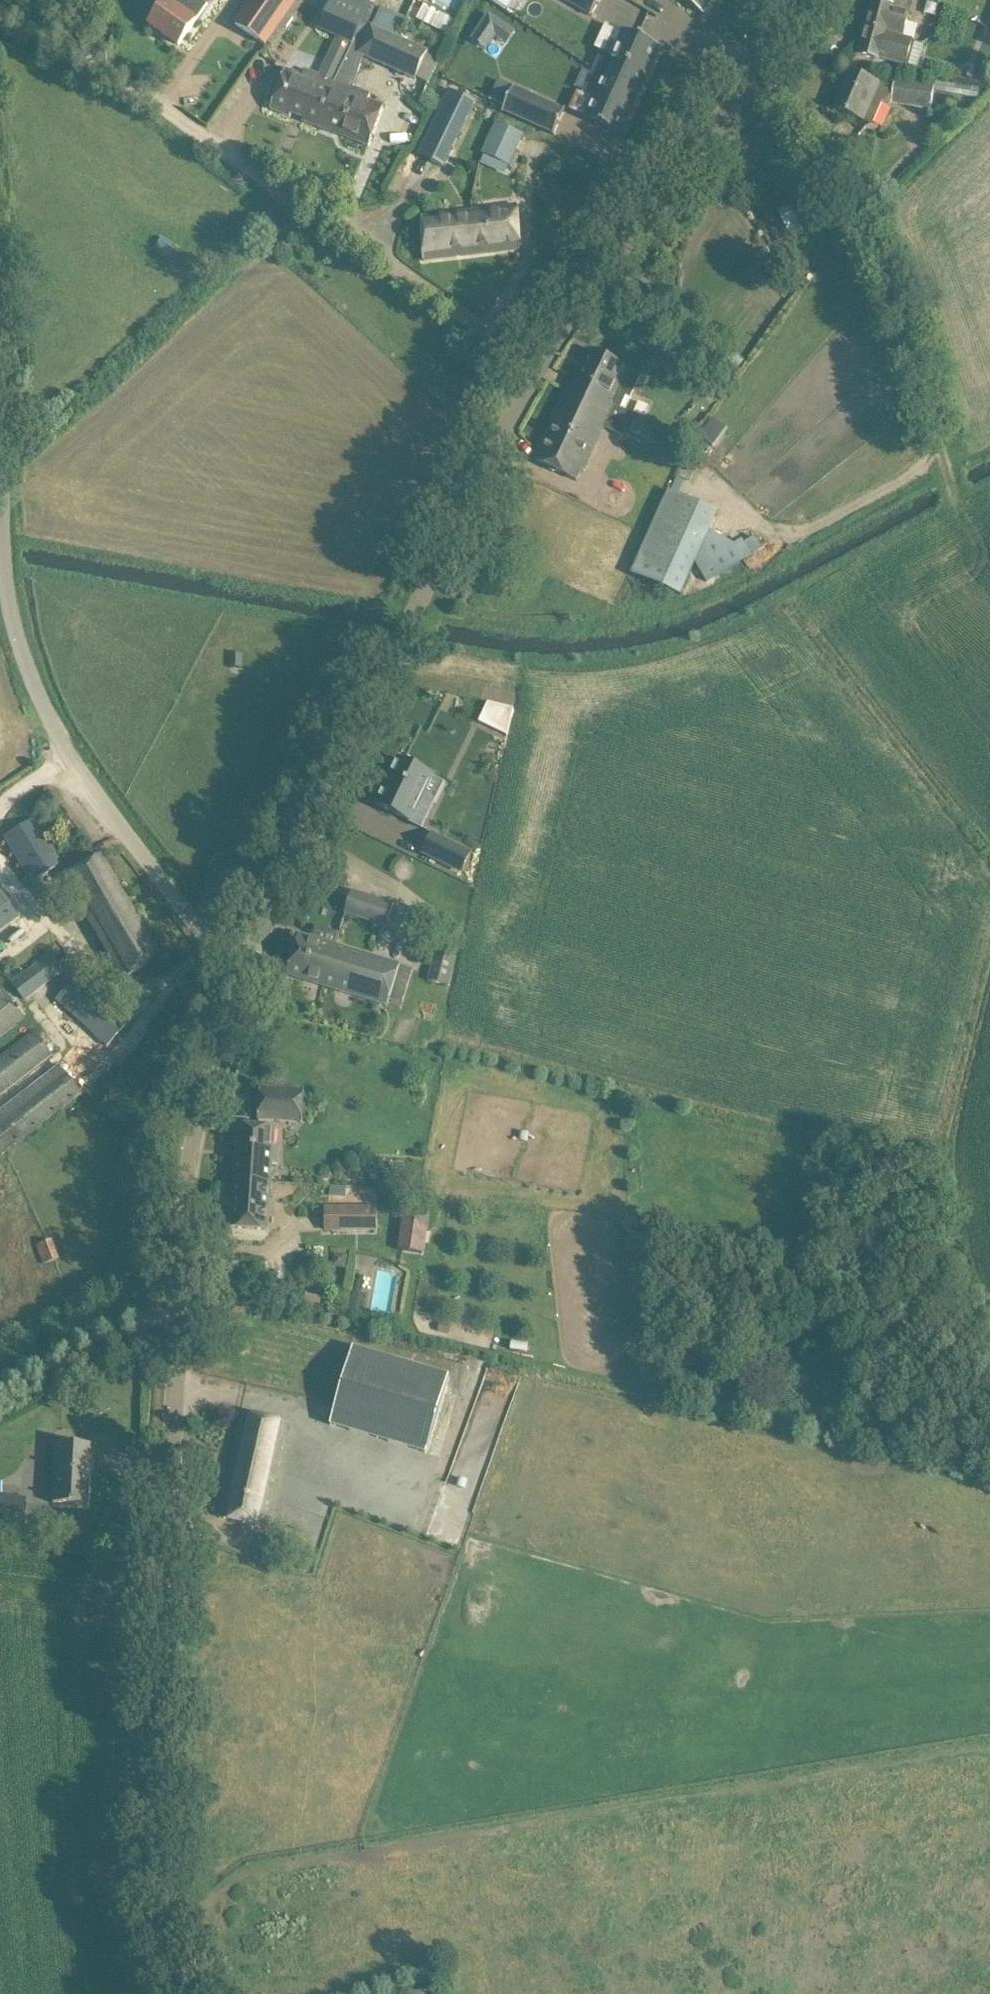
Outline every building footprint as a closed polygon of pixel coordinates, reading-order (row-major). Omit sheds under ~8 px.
[(208,4),(211,0),(168,0),(168,1),(167,0),(162,9),(150,25),(179,46),(197,21),(208,4)] [(236,24),(265,45),(277,29),(297,0),(253,0),(248,8),(236,24)] [(372,3),(364,0),(340,0),(326,33),(354,45),(363,23),(369,25),(377,6),(372,3)] [(592,16),(601,0),(565,0),(592,16)] [(705,16),(717,0),(683,0),(705,16)] [(893,7),(891,6),(872,1),(865,28),(903,38),(910,12),(893,7)] [(372,26),(359,54),(415,80),(416,78),(429,83),(439,62),(426,56),(428,51),(399,38),(407,20),(380,7),(372,26)] [(489,13),(472,39),(488,50),(496,37),(505,24),(489,13)] [(902,40),(903,38),(865,28),(858,56),(906,69),(910,57),(897,53),(900,40),(902,40)] [(642,91),(661,48),(623,30),(612,56),(603,52),(595,70),(642,91)] [(304,76),(286,69),(271,109),(290,117),(292,113),(304,118),(302,121),(369,146),(384,106),(369,100),(371,95),(336,81),(306,70),(304,76)] [(622,135),(642,91),(595,70),(584,95),(593,99),(584,118),(622,135)] [(852,73),(837,109),(871,124),(879,106),(880,103),(886,88),(871,81),(852,73)] [(893,91),(892,102),(931,108),(933,88),(895,82),(893,91)] [(554,135),(565,111),(514,88),(503,112),(554,135)] [(448,92),(426,137),(452,149),(473,104),(448,92)] [(496,124),(482,155),(491,158),(510,167),(524,135),(496,123),(496,124)] [(789,206),(779,211),(791,235),(801,229),(798,224),(823,211),(814,195),(790,208),(789,206)] [(424,261),(433,260),(520,250),(518,206),(422,217),(424,261)] [(694,391),(707,378),(673,344),(660,357),(694,391)] [(632,369),(609,358),(590,349),(577,378),(608,392),(604,400),(626,410),(642,374),(632,369)] [(626,410),(604,400),(608,392),(577,378),(571,390),(569,389),(539,448),(542,449),(536,460),(577,481),(582,471),(585,472),(594,454),(605,428),(623,436),(634,414),(626,410)] [(671,494),(635,572),(681,592),(716,516),(671,494)] [(735,547),(700,567),(709,582),(743,561),(735,547)] [(478,759),(488,710),(465,706),(455,754),(478,759)] [(400,761),(378,806),(409,821),(409,822),(423,829),(435,803),(423,797),(433,776),(400,761)] [(61,864),(55,854),(33,819),(3,837),(31,883),(56,868),(61,864)] [(433,835),(424,853),(462,872),(471,854),(433,835)] [(85,916),(104,948),(123,980),(160,958),(100,855),(63,877),(85,916)] [(326,870),(323,881),(346,889),(349,877),(326,870)] [(12,922),(20,917),(0,889),(0,931),(12,922)] [(395,903),(353,891),(346,914),(388,926),(395,903)] [(414,969),(300,934),(288,975),(401,1010),(414,969)] [(12,983),(24,1000),(63,971),(51,954),(12,983)] [(456,959),(435,954),(428,982),(450,987),(456,959)] [(56,999),(107,1046),(131,1020),(80,973),(56,999)] [(83,1097),(64,1070),(0,1115),(0,1156),(83,1097)] [(305,1090),(261,1087),(259,1119),(302,1122),(305,1090)] [(278,1163),(279,1145),(274,1144),(275,1127),(238,1125),(235,1180),(271,1183),(273,1163),(278,1163)] [(268,1231),(271,1183),(235,1180),(232,1228),(268,1231)] [(378,1206),(326,1208),(327,1233),(379,1232),(378,1206)] [(404,1206),(398,1250),(425,1254),(429,1218),(419,1217),(420,1208),(404,1206)] [(58,1260),(52,1240),(37,1245),(43,1265),(58,1260)] [(451,1376),(354,1347),(331,1426),(427,1455),(451,1376)] [(279,1448),(283,1450),(289,1423),(243,1412),(220,1517),(266,1527),(277,1477),(273,1476),(275,1465),(279,1466),(281,1461),(277,1459),(279,1448)] [(89,1445),(55,1443),(52,1503),(86,1505),(89,1445)] [(0,1496),(0,1529),(23,1531),(26,1498),(0,1496)]
